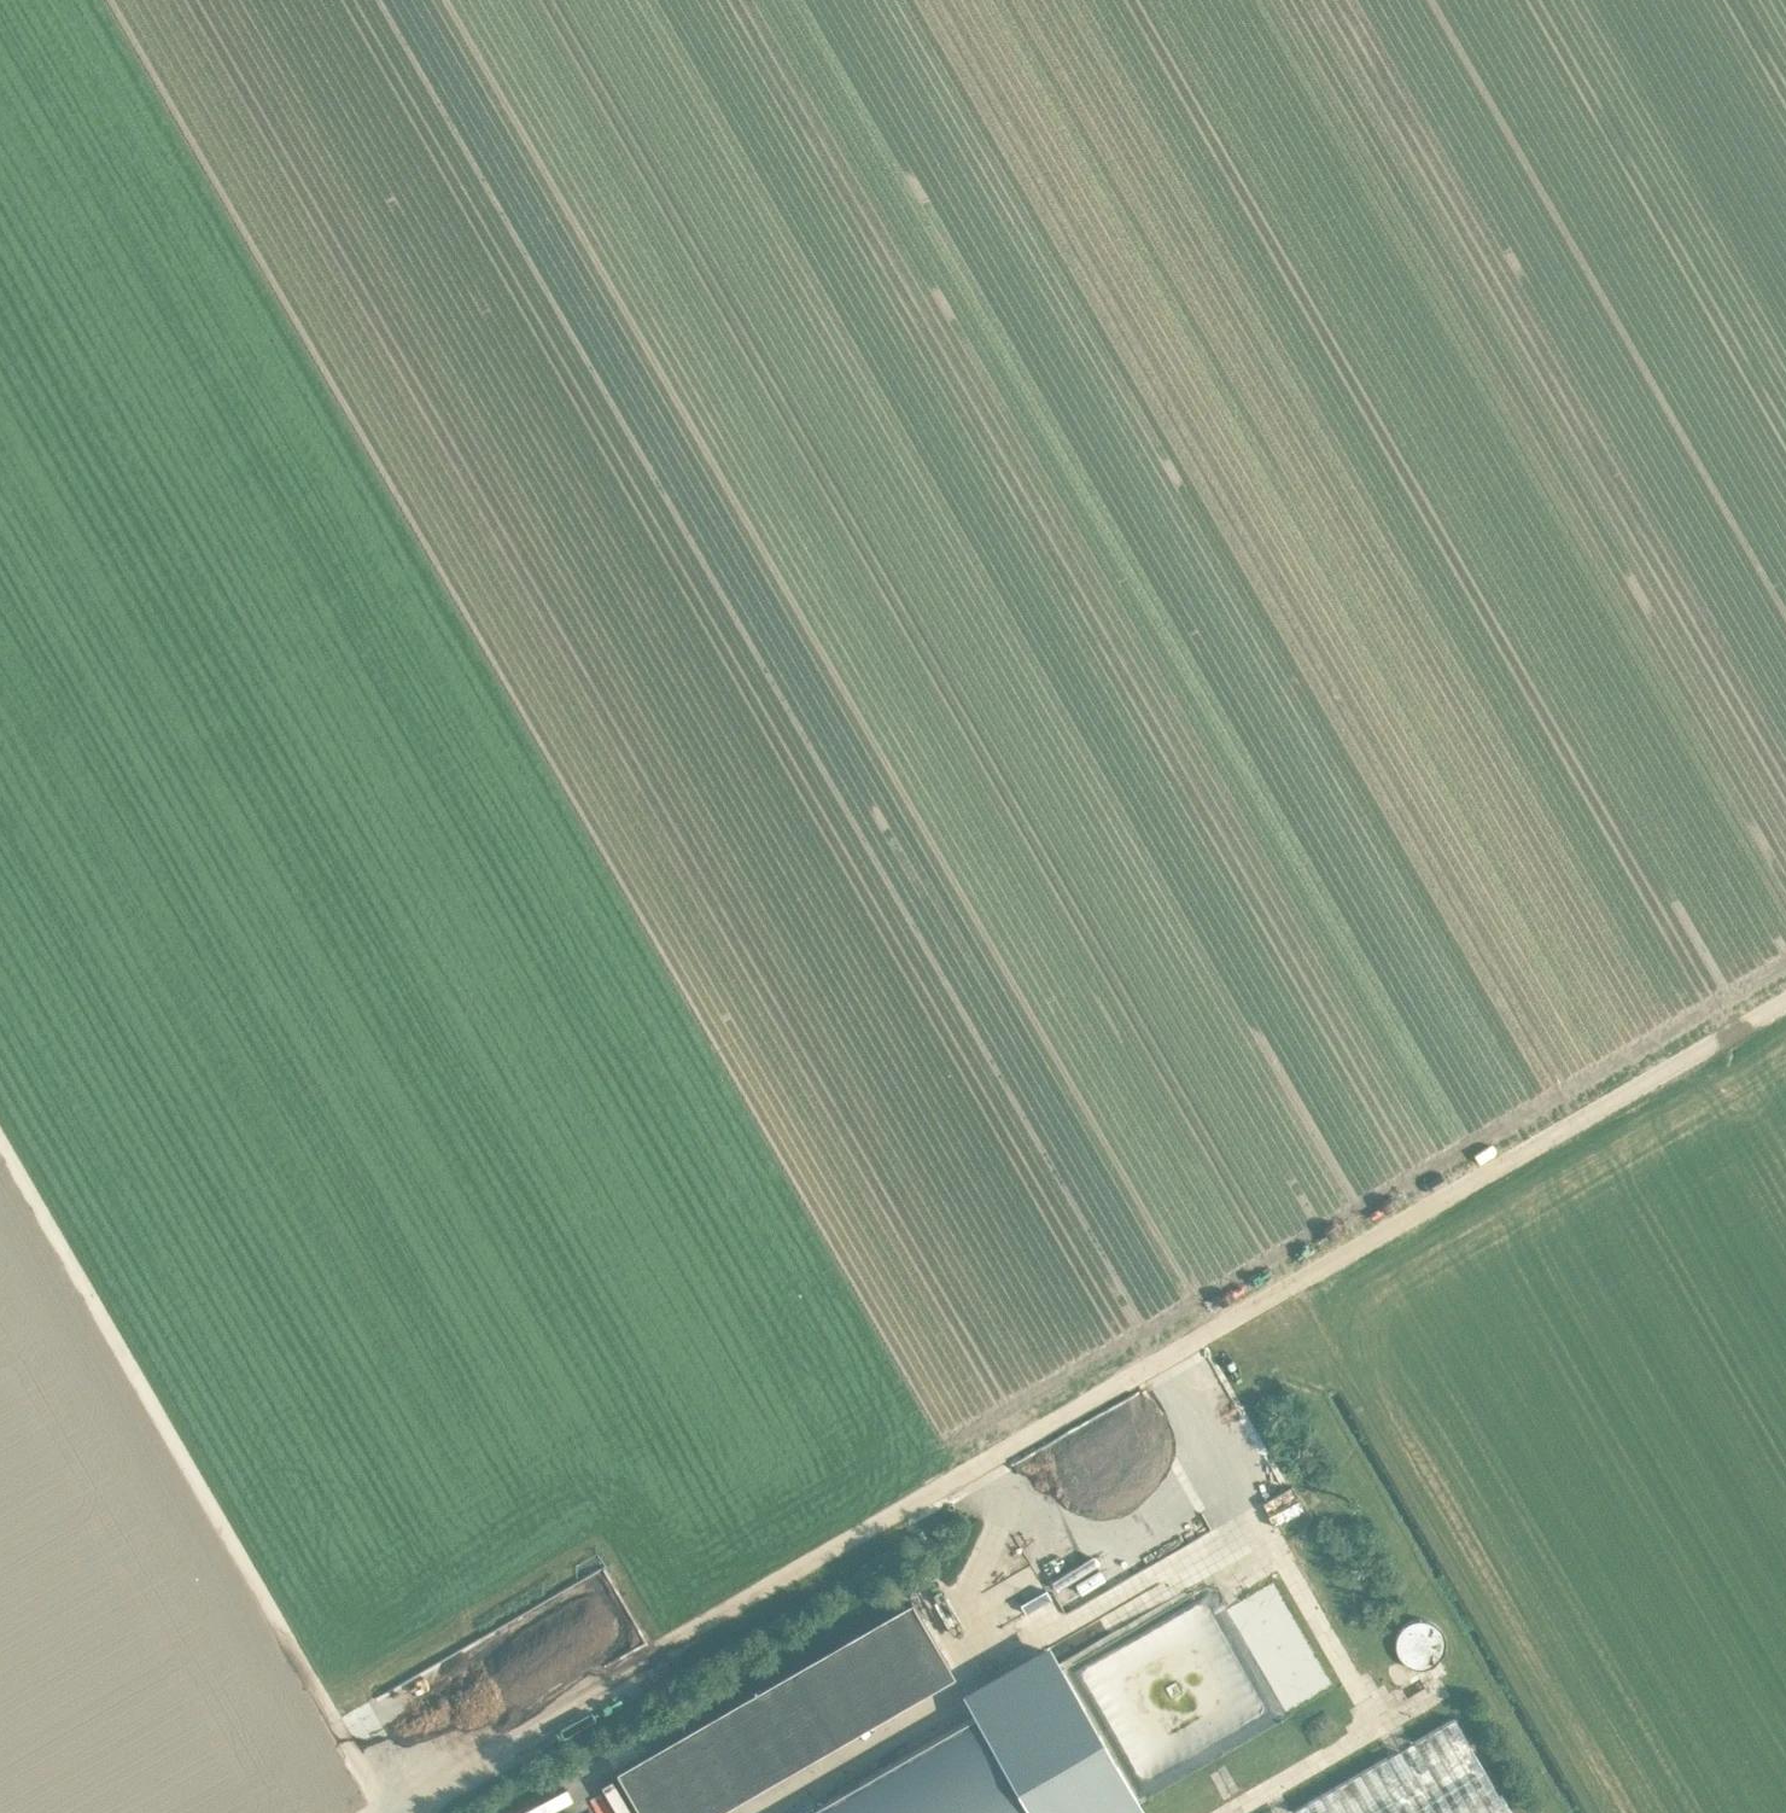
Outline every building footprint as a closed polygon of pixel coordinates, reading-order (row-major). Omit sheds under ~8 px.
[(639,1812),(715,1812),(953,1676),(910,1602),(616,1772),(639,1812)] [(1429,1621),(1425,1620),(1420,1619),(1416,1619),(1413,1620),(1409,1621),(1407,1622),(1404,1623),(1402,1625),(1399,1628),(1397,1630),(1396,1632),(1395,1635),(1394,1636),(1394,1638),(1393,1641),(1393,1643),(1393,1646),(1393,1648),(1394,1651),(1395,1653),(1396,1656),(1397,1657),(1398,1659),(1399,1661),(1401,1663),(1403,1665),(1406,1666),(1408,1668),(1410,1668),(1414,1670),(1417,1670),(1419,1670),(1422,1670),(1426,1669),(1428,1668),(1431,1667),(1434,1665),(1436,1663),(1438,1661),(1440,1658),(1441,1656),(1443,1652),(1443,1650),(1444,1648),(1444,1645),(1444,1643),(1443,1640),(1443,1638),(1442,1635),(1441,1633),(1439,1629),(1437,1628),(1435,1625),(1433,1624),(1431,1622),(1429,1621)] [(1155,1660),(1172,1686),(1187,1676),(1170,1650),(1155,1660)] [(975,1715),(806,1812),(1032,1812),(975,1715)] [(1453,1718),(1288,1812),(1507,1812),(1453,1718)]
